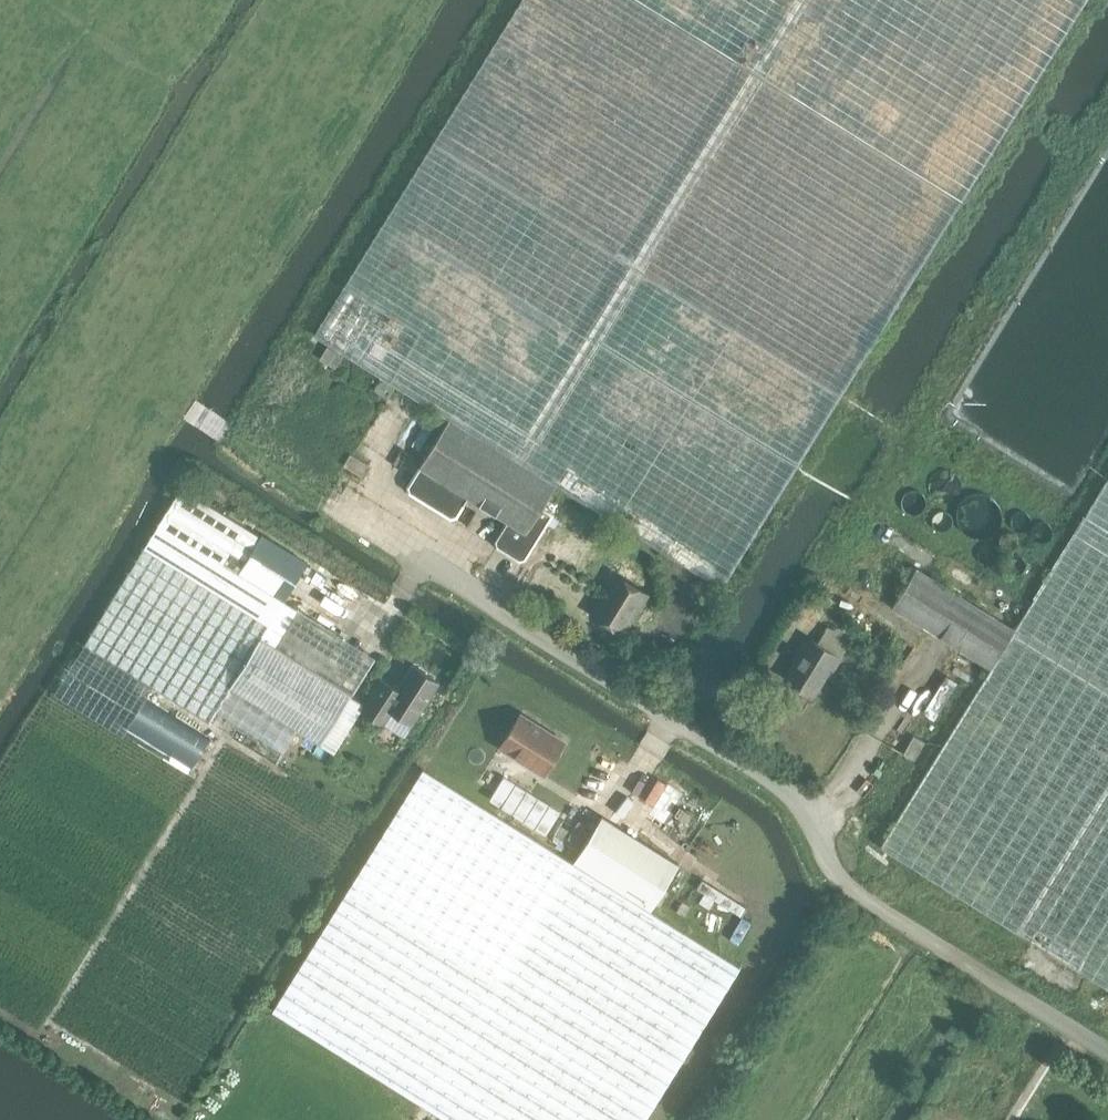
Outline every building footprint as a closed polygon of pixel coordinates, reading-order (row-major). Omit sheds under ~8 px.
[(1083,5),(1086,0),(520,0),(314,333),(449,417),(419,467),(407,485),(408,491),(450,517),(456,515),(467,497),(506,520),(494,539),(496,545),(518,559),(524,558),(553,512),(542,506),(556,483),(721,587),(1083,5)] [(361,475),(368,464),(350,453),(343,465),(361,475)] [(1015,627),(916,567),(892,606),(990,667),(879,846),(1107,988),(1107,477),(1074,532),(1015,627)] [(1000,510),(1000,509),(1000,504),(998,497),(995,492),(991,488),(985,484),(980,482),(971,481),(965,482),(959,484),(951,490),(948,494),(946,499),(944,509),(945,513),(946,519),(951,528),(955,531),(960,534),(966,536),(971,537),(977,537),(982,535),(986,533),(991,530),(994,526),(998,521),(1000,515),(1000,510)] [(182,486),(84,643),(208,720),(277,762),(297,729),(321,743),(374,656),(283,600),(307,561),(262,533),(260,536),(182,486)] [(623,632),(648,591),(615,572),(590,613),(623,632)] [(794,659),(783,678),(812,695),(826,672),(829,673),(839,657),(838,656),(856,630),(839,618),(837,621),(832,617),(815,642),(805,636),(792,657),(794,659)] [(381,678),(361,709),(383,723),(384,721),(404,734),(438,681),(412,664),(396,688),(381,678)] [(190,767),(209,736),(146,697),(127,728),(190,767)] [(543,773),(564,740),(520,713),(499,746),(543,773)] [(914,760),(924,741),(913,735),(902,753),(914,760)] [(423,767),(272,1009),(450,1119),(643,1119),(739,965),(650,909),(678,863),(601,815),(573,861),(423,767)]
